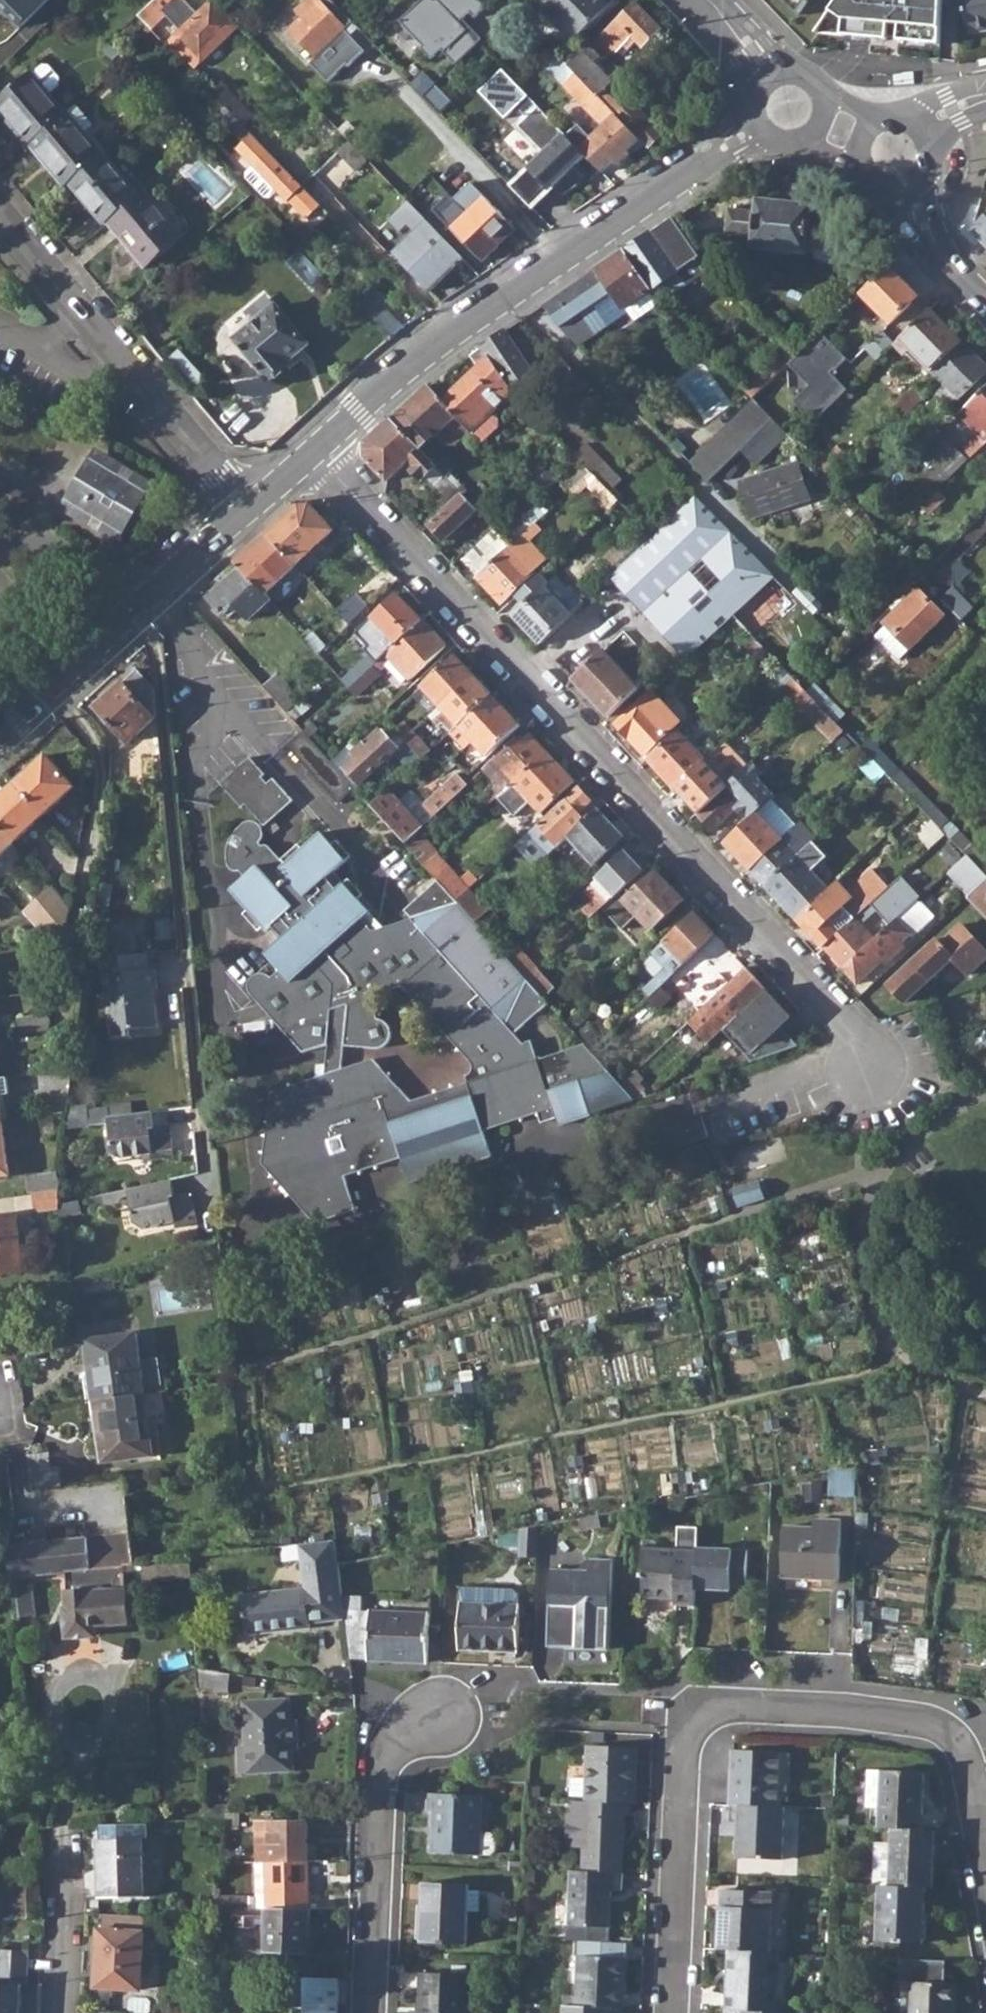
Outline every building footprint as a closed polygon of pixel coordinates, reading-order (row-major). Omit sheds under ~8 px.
[(21,25),(46,0),(0,0),(0,4),(21,25)] [(215,0),(214,0),(207,7),(194,19),(169,41),(194,67),(237,26),(215,0)] [(316,55),(345,27),(319,0),(306,0),(296,9),(302,15),(290,28),(316,55)] [(574,41),(616,0),(615,0),(543,0),(539,5),(574,41)] [(901,12),(907,0),(878,0),(901,12)] [(968,32),(985,29),(985,0),(962,0),(968,32)] [(165,13),(160,8),(152,1),(138,14),(151,27),(165,13)] [(598,95),(623,72),(616,65),(610,71),(596,59),(606,49),(601,45),(607,39),(617,49),(623,43),(628,49),(637,40),(644,47),(662,29),(635,1),(573,60),(569,65),(598,95)] [(679,37),(688,45),(695,38),(686,29),(679,37)] [(395,66),(408,79),(433,55),(421,41),(408,54),(395,66)] [(103,48),(113,59),(119,53),(109,42),(103,48)] [(628,149),(639,139),(598,95),(569,65),(563,59),(555,51),(544,62),(604,124),(579,148),(586,156),(601,171),(609,163),(614,168),(631,151),(628,149)] [(567,55),(563,59),(569,65),(573,60),(567,55)] [(639,139),(647,148),(662,133),(624,94),(639,80),(626,68),(623,72),(598,95),(639,139)] [(69,118),(52,98),(61,90),(62,83),(51,71),(44,70),(35,78),(33,77),(0,105),(0,114),(32,149),(69,118)] [(302,186),(222,102),(214,110),(242,140),(236,146),(253,163),(246,170),(246,176),(265,195),(271,195),(278,188),(289,199),(302,186)] [(512,186),(532,207),(552,188),(560,197),(588,179),(576,165),(586,156),(579,148),(538,105),(518,125),(546,154),(512,186)] [(69,118),(32,149),(68,190),(72,187),(106,158),(69,118)] [(72,187),(108,228),(112,225),(143,198),(107,157),(106,158),(72,187)] [(467,212),(450,194),(437,206),(441,209),(437,212),(483,260),(499,245),(467,212)] [(112,225),(151,268),(186,239),(147,196),(143,198),(112,225)] [(467,212),(499,245),(516,229),(484,196),(467,212)] [(755,250),(809,256),(809,253),(819,255),(817,259),(836,268),(838,263),(842,267),(860,247),(848,235),(824,226),(812,225),(814,209),(814,205),(759,200),(758,212),(729,210),(728,235),(756,238),(755,250)] [(416,231),(394,252),(402,262),(430,291),(463,258),(408,201),(389,219),(401,232),(409,224),(416,231)] [(814,209),(812,225),(824,226),(825,211),(814,209)] [(985,242),(985,216),(973,229),(985,242)] [(624,252),(650,293),(658,287),(699,258),(673,219),(624,252)] [(627,308),(650,293),(624,252),(591,274),(544,306),(561,330),(578,347),(595,335),(593,332),(582,316),(591,309),(602,325),(627,308)] [(672,298),(710,272),(706,269),(699,258),(658,287),(664,296),(672,298)] [(861,295),(891,325),(919,297),(890,266),(861,295)] [(235,334),(277,301),(267,289),(225,322),(235,334)] [(403,328),(370,293),(360,302),(394,337),(403,328)] [(650,293),(627,308),(636,321),(659,305),(650,293)] [(236,339),(270,381),(289,365),(287,362),(309,344),(277,305),(236,339)] [(593,332),(602,325),(591,309),(582,316),(593,332)] [(902,340),(934,372),(964,342),(932,310),(902,340)] [(481,348),(511,389),(535,373),(507,331),(481,348)] [(836,372),(850,358),(825,331),(791,363),(812,385),(798,397),(819,419),(851,388),(836,372)] [(960,399),(985,372),(985,365),(964,342),(934,372),(960,399)] [(479,368),(443,402),(457,417),(471,432),(472,432),(484,421),(493,412),(514,393),(511,389),(481,348),(471,356),(479,368)] [(753,399),(755,401),(774,382),(766,374),(746,392),(753,399)] [(430,386),(393,420),(422,450),(438,434),(448,444),(457,444),(471,432),(457,417),(443,402),(430,386)] [(895,410),(903,418),(924,397),(917,388),(895,410)] [(969,462),(985,445),(985,388),(960,413),(979,434),(961,453),(969,462)] [(525,404),(530,409),(538,401),(533,396),(525,404)] [(753,399),(689,460),(711,483),(776,422),(755,401),(753,399)] [(497,417),(493,412),(484,421),(488,426),(497,417)] [(909,434),(921,447),(939,429),(926,416),(909,434)] [(428,478),(441,493),(453,483),(422,450),(393,420),(366,444),(367,457),(389,481),(411,460),(418,468),(414,473),(423,482),(428,478)] [(785,431),(776,422),(745,453),(758,465),(777,446),(774,443),(785,431)] [(921,447),(936,463),(953,446),(939,429),(921,447)] [(584,464),(592,473),(604,462),(586,444),(575,455),(584,464)] [(100,526),(118,537),(149,486),(131,476),(130,479),(111,468),(113,464),(97,454),(66,506),(82,515),(84,511),(103,522),(100,526)] [(564,482),(573,491),(592,473),(584,464),(564,482)] [(810,499),(799,466),(745,483),(756,517),(810,499)] [(588,485),(611,510),(620,501),(592,473),(573,491),(577,496),(588,485)] [(460,491),(453,483),(441,493),(449,501),(460,491)] [(430,525),(446,543),(479,511),(464,495),(430,525)] [(924,506),(931,513),(943,502),(936,495),(924,506)] [(678,661),(682,666),(734,617),(776,578),(697,496),(611,578),(683,656),(678,661)] [(268,534),(297,566),(335,531),(312,504),(300,503),(268,534)] [(510,533),(518,542),(533,528),(537,525),(549,513),(540,504),(510,533)] [(479,578),(502,604),(535,574),(547,562),(530,543),(543,531),(537,525),(533,528),(518,542),(513,547),(479,578)] [(463,562),(479,578),(513,547),(497,530),(463,562)] [(241,568),(265,595),(297,566),(268,534),(264,537),(236,563),(241,568)] [(236,604),(250,620),(271,601),(265,595),(241,568),(209,598),(225,615),(236,604)] [(541,645),(571,616),(544,587),(548,583),(541,575),(517,598),(524,606),(514,615),(541,645)] [(555,577),(548,583),(544,587),(571,616),(584,604),(569,588),(566,590),(555,577)] [(945,600),(963,620),(976,608),(958,588),(945,600)] [(886,622),(912,650),(945,617),(919,589),(886,622)] [(345,680),(352,689),(423,622),(398,595),(373,618),(385,632),(374,643),(377,647),(368,656),(370,657),(345,680)] [(352,689),(362,698),(369,691),(367,688),(393,661),(411,680),(447,647),(423,622),(352,689)] [(308,640),(321,654),(328,647),(315,634),(308,640)] [(747,648),(758,660),(768,651),(756,640),(747,648)] [(574,681),(610,719),(641,690),(605,652),(574,681)] [(431,682),(448,700),(474,676),(456,658),(431,682)] [(98,708),(130,743),(157,718),(154,687),(139,671),(98,708)] [(264,686),(287,712),(301,700),(278,674),(264,686)] [(451,716),(461,726),(492,697),(474,676),(448,700),(452,705),(441,715),(446,720),(451,716)] [(819,703),(813,696),(809,693),(796,680),(779,695),(803,719),(808,714),(819,703)] [(819,703),(823,707),(832,698),(818,684),(809,693),(813,696),(819,703)] [(682,724),(654,693),(617,726),(631,741),(635,737),(650,754),(682,724)] [(470,739),(488,759),(522,728),(492,697),(461,726),(452,734),(462,746),(470,739)] [(823,707),(839,724),(844,719),(838,713),(842,709),(832,698),(823,707)] [(438,711),(441,715),(452,705),(448,700),(438,711)] [(808,714),(836,743),(848,732),(839,724),(823,707),(819,703),(808,714)] [(848,715),(842,709),(838,713),(844,719),(848,715)] [(389,722),(397,730),(405,723),(398,714),(389,722)] [(414,732),(405,723),(397,730),(406,740),(414,732)] [(288,748),(340,804),(356,789),(305,732),(288,748)] [(406,740),(424,760),(433,752),(414,732),(406,740)] [(348,768),(362,784),(400,749),(386,733),(365,752),(361,748),(354,754),(359,758),(348,768)] [(678,791),(711,759),(703,749),(698,753),(680,733),(650,760),(678,791)] [(485,802),(488,806),(493,805),(498,801),(547,754),(531,738),(523,746),(518,741),(486,770),(500,784),(488,795),(485,802)] [(864,748),(894,779),(902,771),(872,739),(864,748)] [(678,791),(701,815),(730,787),(750,768),(727,745),(711,759),(678,791)] [(542,816),(576,784),(547,754),(498,801),(515,818),(531,803),(542,816)] [(17,784),(45,816),(77,787),(48,756),(17,784)] [(248,804),(269,827),(296,802),(276,780),(270,785),(264,779),(267,775),(252,758),(223,785),(244,808),(248,804)] [(737,811),(749,824),(759,815),(771,804),(777,798),(762,780),(767,775),(756,763),(750,768),(730,787),(701,815),(715,830),(737,811)] [(894,779),(922,808),(930,799),(902,771),(894,779)] [(419,810),(430,822),(469,786),(459,774),(419,810)] [(16,843),(45,816),(17,784),(0,800),(0,824),(16,843)] [(593,803),(580,789),(547,819),(538,828),(531,834),(551,856),(557,851),(588,822),(581,815),(593,803)] [(375,806),(408,843),(419,833),(424,828),(391,791),(375,806)] [(768,824),(784,842),(797,830),(771,804),(759,815),(768,824)] [(578,846),(597,866),(626,838),(600,810),(588,822),(557,851),(561,856),(565,852),(568,855),(578,846)] [(784,842),(768,824),(759,815),(749,824),(728,844),(753,871),(784,842)] [(528,817),(512,833),(521,843),(531,834),(538,828),(528,817)] [(753,871),(768,888),(800,858),(815,844),(821,838),(805,822),(797,830),(784,842),(753,871)] [(959,846),(966,853),(974,845),(952,822),(943,830),(949,835),(959,846)] [(327,1067),(326,1077),(317,1080),(273,1093),(262,1164),(316,1224),(363,1209),(352,1178),(409,1159),(416,1181),(499,1155),(492,1131),(557,1111),(562,1127),(637,1103),(587,1047),(542,1060),(536,1043),(529,1047),(510,1027),(530,983),(528,981),(507,958),(478,925),(460,906),(376,932),(365,921),(374,913),(348,885),(338,893),(329,883),(350,862),(325,836),(289,868),(272,851),(265,851),(262,848),(265,846),(269,837),(266,829),(255,823),(248,825),(241,831),(231,847),(230,860),(232,866),(243,869),(248,874),(235,889),(271,928),(278,922),(288,933),(271,949),(281,961),(272,969),(265,966),(256,967),(251,973),(253,988),(312,1052),(328,1046),(327,1067)] [(16,843),(0,824),(0,856),(16,843)] [(406,845),(426,868),(438,857),(439,856),(419,833),(408,843),(406,845)] [(932,851),(951,872),(960,865),(969,856),(966,853),(959,846),(949,835),(932,851)] [(585,910),(594,919),(604,909),(620,894),(631,884),(651,864),(632,843),(608,865),(611,869),(587,891),(595,900),(585,910)] [(973,895),(985,883),(985,874),(981,869),(969,856),(960,865),(951,872),(973,895)] [(426,868),(439,882),(452,872),(438,857),(426,868)] [(768,888),(799,921),(831,891),(800,858),(768,888)] [(686,902),(651,864),(631,884),(638,891),(627,901),(620,894),(604,909),(625,931),(639,919),(649,931),(651,929),(654,932),(686,902)] [(830,947),(842,936),(833,926),(848,911),(844,907),(854,898),(840,882),(831,891),(799,921),(826,950),(830,947)] [(973,895),(970,898),(985,915),(985,883),(973,895)] [(24,913),(47,939),(68,937),(73,908),(55,886),(24,913)] [(488,915),(468,893),(457,903),(460,906),(478,925),(488,915)] [(921,901),(880,941),(847,972),(859,985),(885,960),(889,965),(905,949),(901,945),(913,934),(916,938),(937,918),(921,901)] [(677,974),(718,935),(697,913),(653,954),(667,969),(645,990),(652,997),(677,974)] [(833,957),(847,972),(880,941),(859,919),(842,936),(830,947),(837,953),(833,957)] [(133,925),(104,929),(108,958),(137,955),(133,925)] [(906,1003),(954,959),(968,975),(985,959),(985,952),(961,926),(941,944),(938,940),(891,984),(906,1003)] [(707,986),(717,997),(749,968),(718,935),(677,974),(685,983),(699,970),(709,960),(721,973),(711,983),(707,986)] [(507,958),(528,981),(540,970),(519,946),(507,958)] [(100,961),(110,1038),(128,1036),(128,1030),(158,1027),(155,1004),(150,1004),(148,989),(157,988),(155,970),(148,972),(147,956),(100,961)] [(699,970),(711,983),(721,973),(709,960),(699,970)] [(749,968),(717,997),(708,1006),(701,1013),(696,1017),(691,1022),(712,1044),(727,1029),(744,1014),(749,1008),(769,990),(749,968)] [(794,1016),(769,990),(727,1029),(737,1039),(737,1045),(747,1055),(753,1055),(761,1047),(771,1057),(802,1047),(783,1027),(794,1016)] [(692,1012),(696,1017),(701,1013),(696,1008),(692,1012)] [(676,1036),(680,1041),(684,1036),(680,1032),(676,1036)] [(318,1066),(317,1080),(326,1077),(327,1067),(318,1066)] [(153,1155),(153,1162),(176,1159),(173,1127),(156,1128),(155,1113),(89,1119),(90,1127),(109,1124),(112,1151),(120,1159),(153,1155)] [(647,1136),(655,1157),(713,1138),(706,1117),(647,1136)] [(11,1176),(3,1123),(0,1123),(0,1178),(11,1176)] [(26,1179),(28,1195),(35,1194),(42,1193),(60,1191),(58,1174),(26,1179)] [(739,1207),(766,1198),(760,1179),(733,1188),(739,1207)] [(135,1225),(143,1230),(175,1223),(176,1229),(199,1225),(193,1192),(176,1195),(173,1180),(104,1196),(106,1208),(119,1205),(124,1197),(130,1196),(135,1225)] [(42,1193),(35,1194),(38,1213),(60,1210),(60,1191),(42,1193)] [(25,1272),(17,1215),(0,1218),(0,1275),(25,1272)] [(86,1342),(95,1403),(147,1396),(138,1334),(86,1342)] [(95,1403),(103,1463),(156,1457),(147,1396),(95,1403)] [(830,1472),(830,1498),(858,1499),(858,1467),(830,1472)] [(580,1520),(583,1531),(603,1528),(600,1516),(580,1520)] [(784,1577),(841,1582),(844,1523),(818,1522),(817,1530),(787,1528),(784,1577)] [(679,1601),(699,1602),(699,1589),(701,1551),(702,1548),(702,1526),(682,1525),(682,1550),(644,1549),(645,1596),(680,1598),(679,1601)] [(539,1557),(540,1527),(523,1530),(522,1557),(539,1557)] [(8,1548),(14,1577),(16,1577),(23,1577),(68,1573),(126,1568),(126,1565),(135,1564),(132,1535),(8,1548)] [(311,1623),(344,1619),(344,1610),(342,1596),(340,1565),(338,1542),(283,1548),(285,1562),(305,1560),(308,1590),(244,1597),(249,1636),(313,1628),(311,1623)] [(701,1551),(699,1589),(735,1590),(735,1586),(749,1586),(752,1551),(702,1548),(701,1551)] [(554,1567),(551,1645),(610,1646),(614,1558),(589,1557),(578,1567),(554,1567)] [(126,1568),(68,1573),(71,1611),(67,1611),(69,1639),(97,1637),(96,1626),(131,1624),(127,1576),(144,1574),(146,1585),(193,1581),(192,1558),(135,1564),(126,1565),(126,1568)] [(347,1659),(428,1662),(431,1614),(363,1611),(364,1597),(342,1596),(344,1610),(344,1619),(347,1659)] [(460,1646),(521,1649),(523,1604),(462,1602),(460,1646)] [(198,1692),(229,1696),(232,1676),(198,1671),(198,1692)] [(244,1703),(247,1775),(294,1773),(293,1750),(299,1750),(298,1721),(291,1721),(291,1701),(244,1703)] [(586,1798),(586,1801),(626,1804),(636,1804),(638,1749),(588,1746),(587,1781),(586,1798)] [(741,1807),(778,1809),(780,1754),(734,1751),(732,1807),(741,1807)] [(897,1832),(927,1833),(929,1775),(872,1774),(870,1810),(885,1811),(884,1832),(897,1832)] [(572,1798),(586,1798),(587,1781),(572,1780),(572,1798)] [(481,1836),(483,1796),(430,1794),(429,1811),(434,1812),(433,1854),(480,1856),(480,1854),(490,1854),(494,1851),(495,1841),(489,1836),(481,1836)] [(624,1874),(626,1804),(586,1801),(585,1810),(572,1810),(567,1814),(566,1839),(572,1845),(584,1846),(583,1872),(624,1874)] [(572,1810),(585,1810),(586,1801),(575,1801),(572,1801),(572,1810)] [(739,1860),(785,1862),(787,1809),(778,1809),(741,1807),(739,1860)] [(204,1811),(205,1822),(226,1822),(226,1814),(216,1815),(216,1811),(204,1811)] [(226,1822),(225,1831),(255,1830),(255,1813),(226,1814),(226,1822)] [(97,1825),(100,1898),(148,1896),(151,1823),(97,1825)] [(257,1841),(257,1864),(264,1864),(309,1863),(308,1824),(268,1824),(268,1840),(257,1841)] [(927,1833),(897,1832),(897,1847),(880,1847),(878,1889),(885,1889),(895,1890),(929,1891),(936,1891),(939,1833),(927,1833)] [(517,1874),(518,1863),(505,1862),(503,1873),(517,1874)] [(264,1910),(309,1911),(309,1863),(264,1864),(264,1910)] [(569,1926),(611,1928),(614,1891),(623,1892),(624,1874),(583,1872),(572,1871),(569,1926)] [(423,1943),(468,1945),(471,1885),(426,1883),(423,1943)] [(883,1945),(927,1946),(929,1891),(895,1890),(885,1889),(883,1945)] [(731,1953),(772,1955),(774,1895),(722,1894),(720,1953),(731,1953)] [(264,1910),(231,1910),(231,1915),(229,1922),(232,1927),(235,1927),(234,1931),(252,1931),(252,1927),(264,1927),(263,1957),(308,1957),(308,1942),(314,1942),(314,1925),(309,1925),(309,1911),(264,1910)] [(96,1988),(141,1990),(145,1931),(100,1929),(96,1988)] [(23,1985),(29,1985),(30,1951),(1,1952),(0,1984),(23,1985)] [(730,2012),(780,2012),(782,1955),(772,1955),(731,1953),(728,2012),(730,2012)] [(580,1957),(578,2007),(611,2009),(624,2010),(627,1960),(580,1957)] [(959,1987),(950,1986),(951,1964),(905,1962),(904,1986),(916,1986),(915,2012),(959,2012),(959,1987)] [(469,1975),(422,1973),(420,2012),(467,2012),(469,1975)] [(294,1979),(293,2009),(306,2010),(306,2012),(336,2012),(337,1981),(294,1979)] [(23,1985),(0,1984),(0,2012),(21,2012),(23,1985)]
